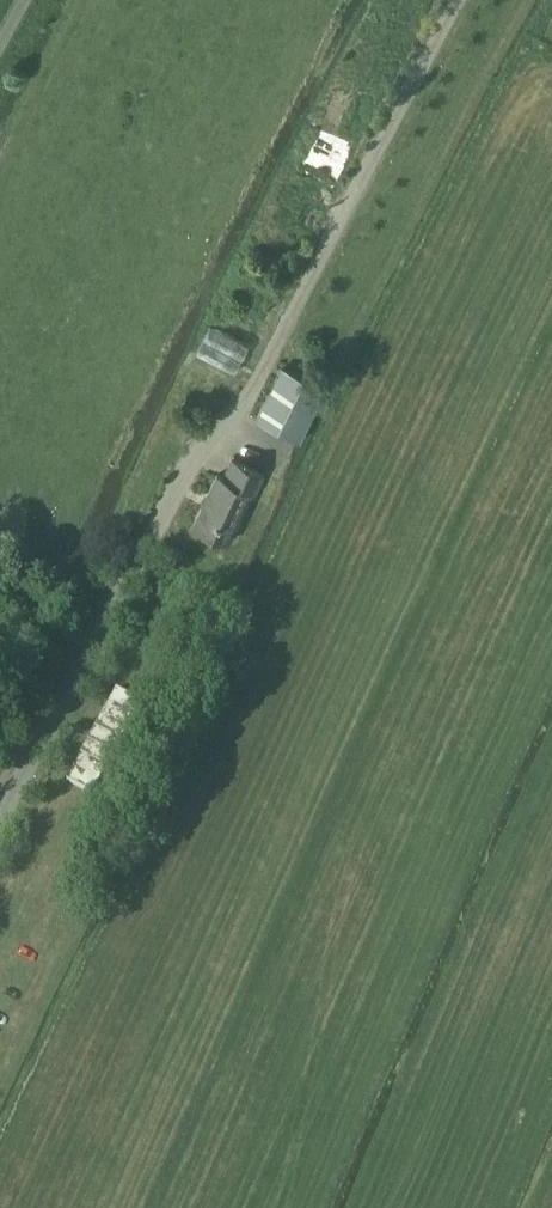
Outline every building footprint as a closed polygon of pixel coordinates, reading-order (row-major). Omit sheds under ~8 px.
[(211,324),(197,352),(236,372),(250,344),(211,324)] [(263,416),(302,434),(327,382),(289,364),(263,416)] [(196,522),(230,538),(254,488),(258,489),(267,468),(235,454),(226,473),(220,470),(196,522)]
